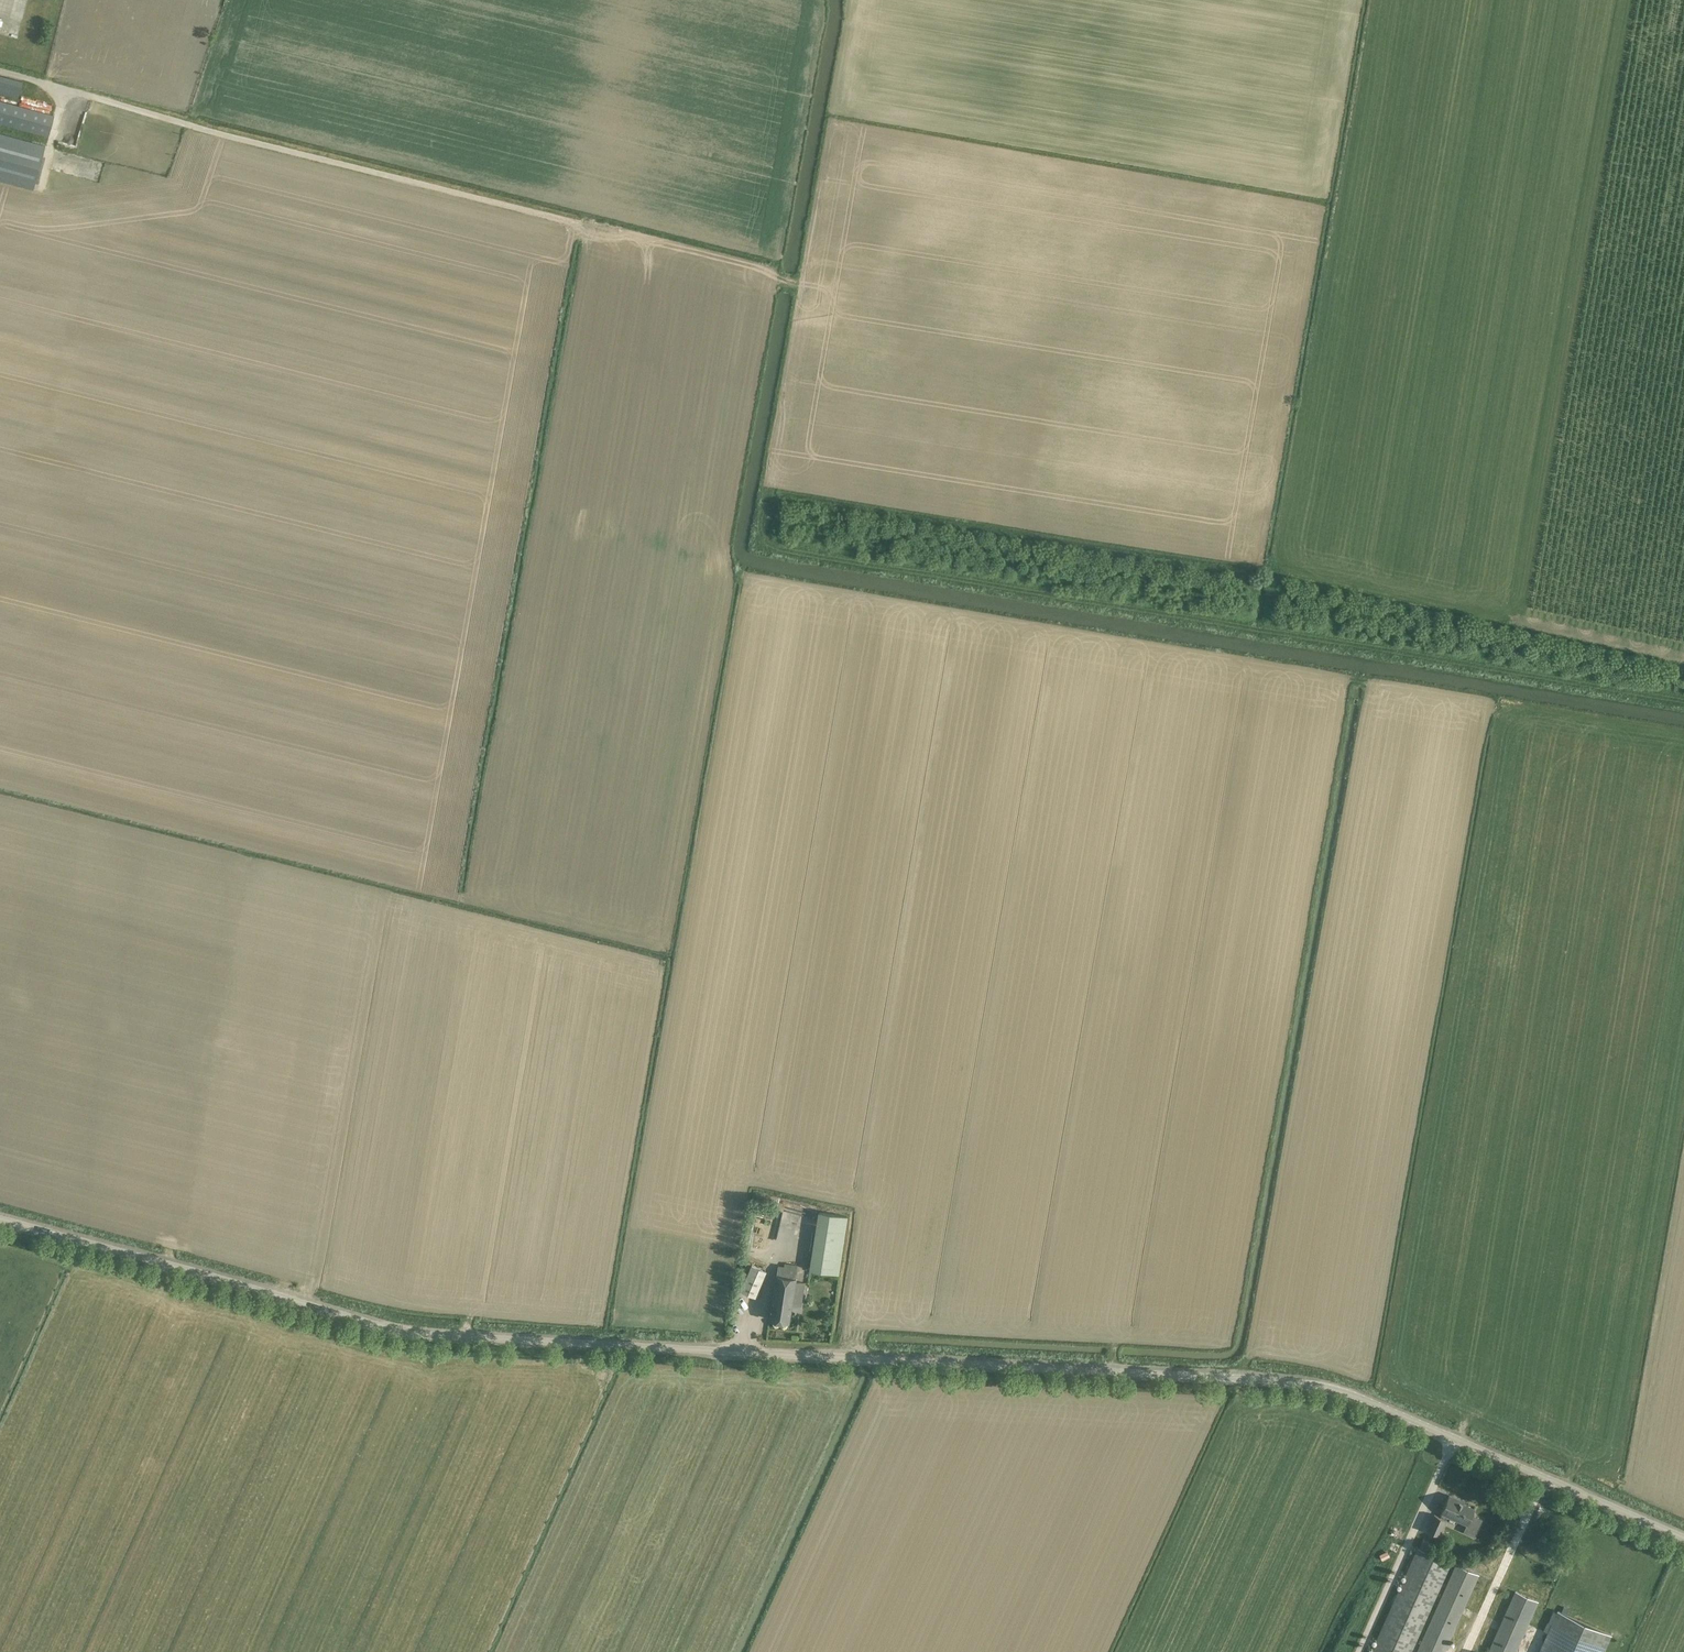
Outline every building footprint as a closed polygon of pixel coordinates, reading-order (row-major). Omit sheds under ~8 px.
[(48,136),(53,116),(54,115),(0,100),(0,123),(48,136)] [(0,135),(0,181),(33,190),(45,147),(0,135)] [(847,1216),(819,1212),(810,1270),(838,1274),(847,1216)] [(772,1308),(770,1319),(789,1322),(793,1299),(802,1301),(804,1290),(805,1283),(805,1282),(796,1281),(798,1269),(798,1265),(785,1263),(784,1266),(779,1265),(779,1266),(772,1308)] [(767,1271),(753,1265),(742,1290),(756,1296),(767,1271)] [(1434,1514),(1427,1530),(1439,1536),(1446,1520),(1445,1519),(1447,1515),(1467,1524),(1464,1531),(1475,1536),(1482,1519),(1471,1514),(1474,1508),(1459,1502),(1460,1500),(1449,1495),(1441,1513),(1442,1513),(1440,1517),(1434,1514)] [(1371,1651),(1410,1651),(1446,1572),(1450,1562),(1428,1552),(1431,1546),(1421,1542),(1418,1548),(1413,1558),(1371,1651)] [(1386,1552),(1380,1555),(1383,1561),(1389,1558),(1386,1552)] [(1456,1565),(1417,1651),(1444,1651),(1479,1575),(1456,1565)] [(1516,1591),(1488,1651),(1515,1651),(1538,1601),(1516,1591)] [(1611,1635),(1558,1611),(1539,1651),(1603,1651),(1611,1635)]
